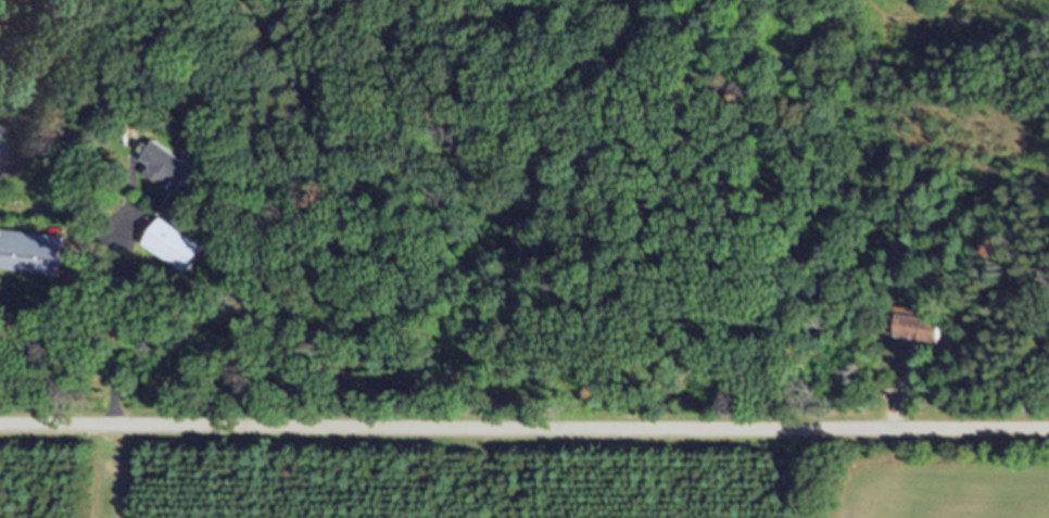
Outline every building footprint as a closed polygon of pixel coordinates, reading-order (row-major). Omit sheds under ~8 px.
[(180,189),(192,197),(205,177),(161,148),(147,169),(154,173),(150,180),(175,196),(180,189)] [(148,252),(189,280),(207,253),(165,225),(148,252)] [(64,285),(68,244),(5,238),(1,279),(64,285)] [(943,351),(946,327),(900,322),(897,345),(943,351)]
